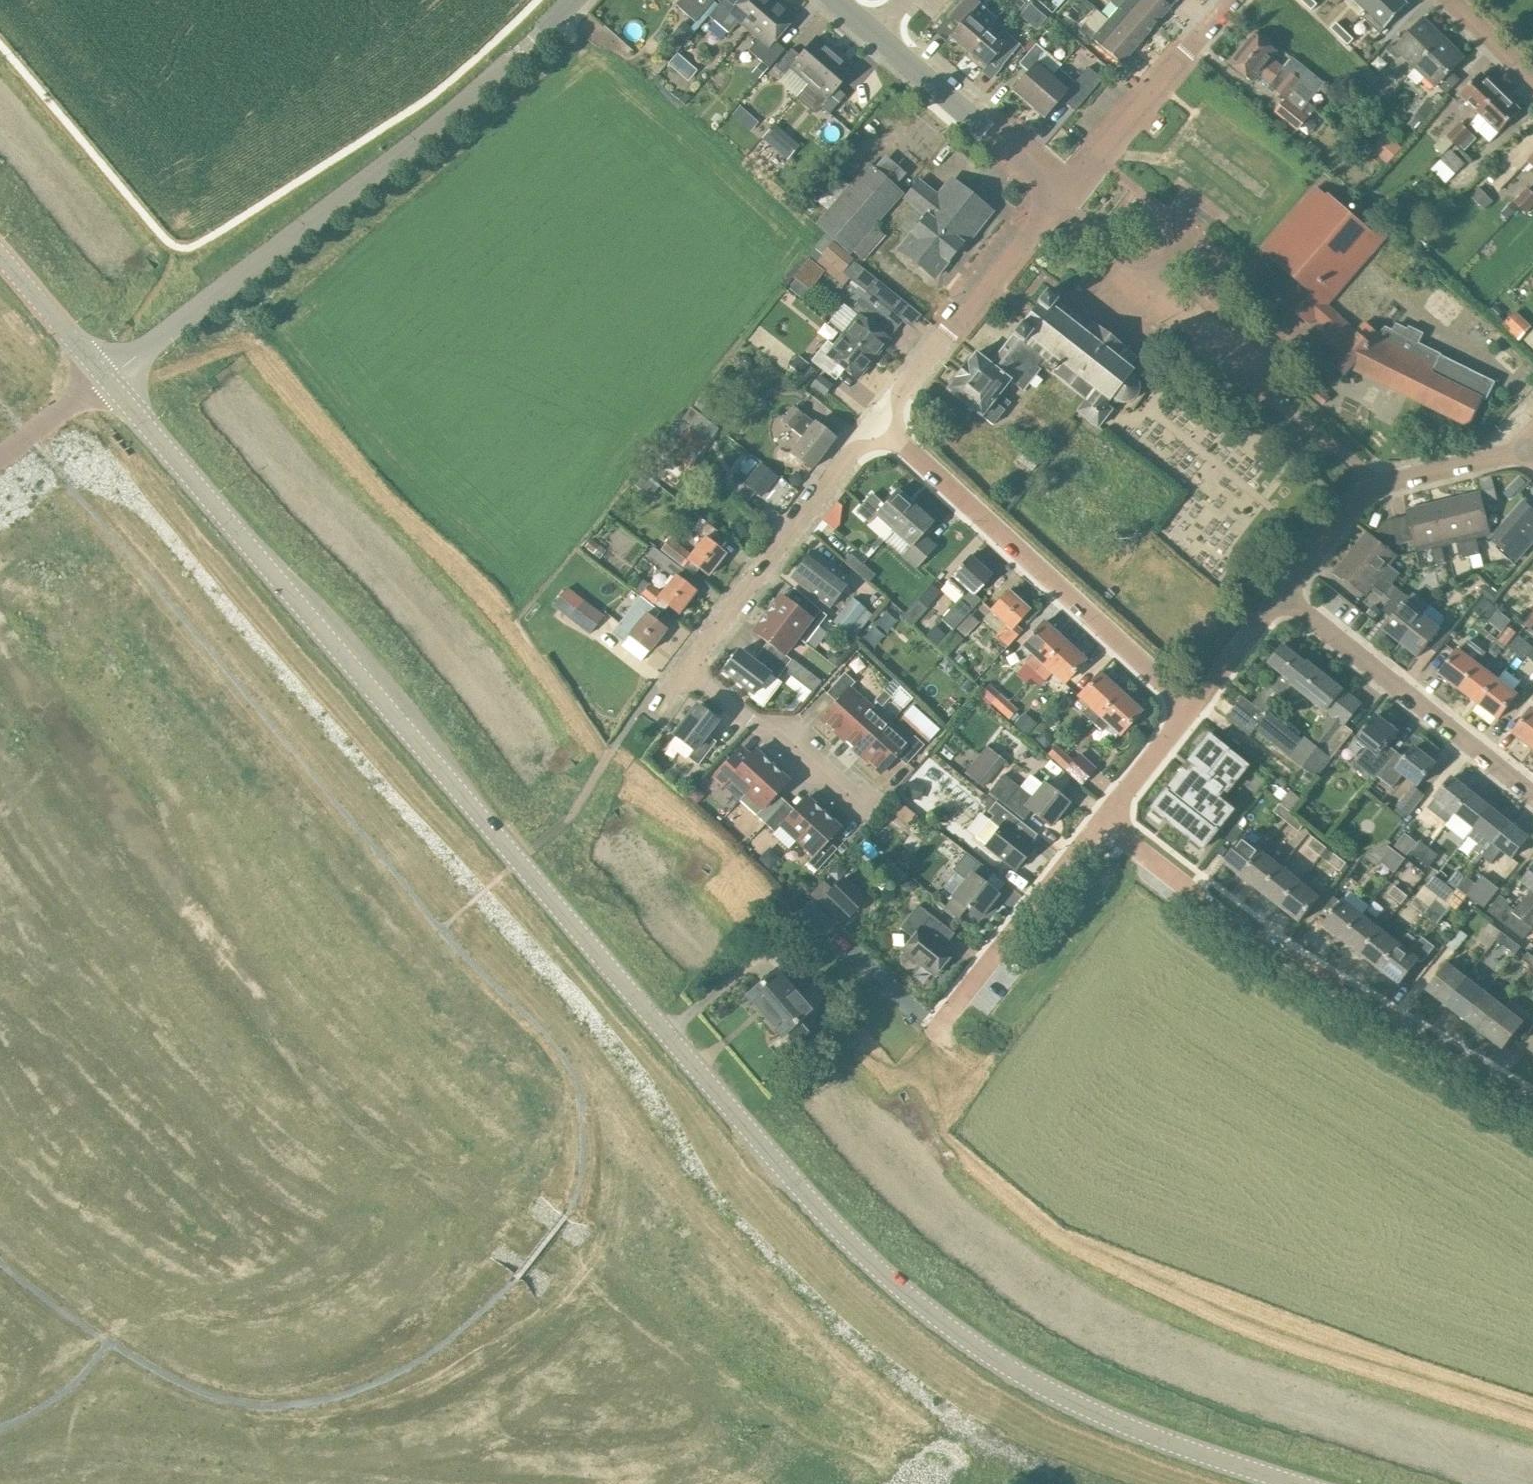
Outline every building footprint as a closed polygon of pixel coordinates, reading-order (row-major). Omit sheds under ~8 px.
[(676,4),(696,22),(714,0),(680,0),(676,4)] [(775,0),(740,0),(735,6),(728,0),(722,0),(709,15),(729,33),(739,22),(749,30),(775,0)] [(749,30),(758,39),(749,50),(762,62),(769,67),(785,49),(774,40),(794,17),(775,0),(749,30)] [(988,30),(997,18),(976,0),(962,0),(949,16),(960,25),(950,37),(968,52),(988,30)] [(1108,19),(1137,45),(1153,27),(1122,0),(1108,0),(1117,8),(1108,19)] [(1153,27),(1169,9),(1158,0),(1122,0),(1153,27)] [(1169,9),(1176,0),(1158,0),(1169,9)] [(1314,0),(1305,0),(1304,1),(1313,10),(1318,4),(1314,0)] [(1362,15),(1376,0),(1355,0),(1366,10),(1362,15)] [(1362,15),(1381,33),(1410,2),(1407,0),(1376,0),(1362,15)] [(1022,14),(1040,28),(1050,15),(1032,1),(1022,14)] [(1074,24),(1067,18),(1063,23),(1070,29),(1074,24)] [(1137,45),(1108,19),(1094,36),(1084,27),(1078,34),(1088,43),(1092,38),(1121,63),(1136,46),(1137,45)] [(1441,41),(1442,41),(1445,38),(1438,31),(1435,35),(1420,21),(1395,47),(1391,43),(1386,49),(1397,58),(1401,54),(1416,68),(1441,41)] [(683,45),(694,32),(683,22),(672,35),(683,45)] [(1346,30),(1337,22),(1332,28),(1341,36),(1346,30)] [(988,30),(968,52),(985,67),(995,56),(1004,63),(1020,44),(1002,29),(996,37),(988,30)] [(1355,39),(1346,30),(1341,36),(1349,44),(1355,39)] [(1244,49),(1310,103),(1325,84),(1293,58),(1285,68),(1273,58),(1278,51),(1256,33),(1244,49)] [(809,83),(835,52),(817,37),(800,56),(791,48),(775,66),(785,75),(791,67),(809,83)] [(1456,54),(1442,41),(1441,41),(1416,68),(1437,88),(1466,57),(1459,51),(1456,54)] [(1028,104),(1052,77),(1035,63),(1045,51),(1036,43),(1019,63),(1028,71),(1012,90),(1028,104)] [(1310,103),(1244,49),(1231,64),(1253,82),(1259,75),(1288,99),(1275,114),(1298,133),(1318,109),(1310,103)] [(835,52),(809,83),(827,98),(820,106),(830,114),(846,95),(837,87),(853,68),(835,52)] [(676,72),(685,61),(677,54),(668,65),(676,72)] [(769,67),(762,62),(753,72),(760,78),(769,67)] [(1052,77),(1028,104),(1045,118),(1060,101),(1073,112),(1101,79),(1088,67),(1075,82),(1059,68),(1052,77)] [(1480,114),(1502,92),(1482,73),(1461,95),(1480,114)] [(1502,92),(1480,114),(1500,133),(1521,111),(1502,92)] [(740,106),(732,115),(741,123),(749,114),(740,106)] [(1423,109),(1418,116),(1409,126),(1417,132),(1425,122),(1431,115),(1423,109)] [(782,131),(774,124),(762,138),(771,145),(782,131)] [(1453,144),(1468,129),(1462,124),(1448,138),(1453,144)] [(1473,135),(1468,129),(1453,144),(1459,149),(1473,135)] [(1388,164),(1405,148),(1388,131),(1372,148),(1388,164)] [(790,138),(779,151),(788,159),(799,146),(790,138)] [(1306,146),(1316,155),(1320,151),(1311,142),(1306,146)] [(1447,182),(1465,163),(1450,149),(1432,168),(1447,182)] [(850,255),(853,251),(875,226),(904,193),(869,162),(815,224),(826,233),(829,236),(850,255)] [(940,198),(918,181),(905,198),(915,207),(898,228),(909,237),(899,250),(934,278),(948,261),(961,244),(989,209),(954,181),(940,198)] [(1362,334),(1358,330),(1328,305),(1390,234),(1371,218),(1365,225),(1330,194),(1328,196),(1317,186),(1263,249),(1273,258),(1272,259),(1281,267),(1265,285),(1310,325),(1316,319),(1329,330),(1313,348),(1316,351),(1333,366),(1362,334)] [(1479,187),(1470,196),(1486,210),(1494,202),(1479,187)] [(1529,187),(1513,202),(1519,209),(1532,195),(1532,191),(1529,187)] [(1519,209),(1525,214),(1532,206),(1532,195),(1519,209)] [(1510,218),(1519,209),(1513,202),(1503,211),(1510,218)] [(833,241),(823,252),(841,269),(851,258),(833,241)] [(876,278),(867,290),(889,308),(899,296),(877,278),(876,278)] [(795,280),(789,288),(801,298),(808,290),(795,280)] [(1088,327),(1074,315),(1045,292),(1036,303),(1037,304),(1033,309),(1029,315),(1024,322),(1021,325),(1021,324),(989,364),(975,353),(947,390),(992,425),(1010,402),(998,394),(1009,380),(1023,391),(1040,369),(1039,368),(1042,365),(1077,393),(1085,399),(1076,411),(1083,417),(1097,428),(1112,410),(1106,405),(1111,398),(1114,400),(1117,402),(1119,403),(1124,403),(1127,403),(1128,403),(1133,400),(1135,397),(1137,395),(1138,393),(1138,390),(1138,389),(1138,386),(1138,384),(1137,382),(1136,380),(1135,379),(1134,378),(1129,374),(1132,370),(1128,367),(1136,356),(1092,322),(1088,327)] [(859,316),(843,335),(873,359),(889,339),(871,324),(880,313),(861,298),(851,310),(859,316)] [(1504,310),(1497,304),(1490,312),(1497,318),(1504,310)] [(1532,327),(1517,314),(1504,327),(1519,341),(1532,327)] [(1362,334),(1333,366),(1344,376),(1351,368),(1470,426),(1483,399),(1487,401),(1496,382),(1419,344),(1422,336),(1408,330),(1406,336),(1387,326),(1380,334),(1366,321),(1358,330),(1362,334)] [(856,379),(873,359),(843,335),(835,346),(827,340),(811,360),(830,376),(838,365),(856,379)] [(798,356),(789,366),(800,374),(808,364),(798,356)] [(824,396),(832,385),(819,374),(810,385),(824,396)] [(728,410),(703,391),(693,405),(718,424),(728,410)] [(836,438),(814,422),(793,405),(781,421),(794,431),(794,430),(803,437),(790,453),(811,469),(836,438)] [(691,407),(683,417),(691,424),(668,454),(687,468),(718,428),(691,407)] [(1401,435),(1409,419),(1400,414),(1392,430),(1401,435)] [(1021,447),(1012,459),(1027,470),(1035,458),(1021,447)] [(744,482),(762,497),(778,476),(761,462),(744,482)] [(650,497),(658,486),(644,474),(635,485),(650,497)] [(1483,491),(1491,489),(1494,484),(1492,476),(1480,479),(1483,491)] [(1521,476),(1505,492),(1511,498),(1527,483),(1521,476)] [(890,529),(893,532),(915,506),(897,490),(884,504),(872,493),(856,512),(869,524),(876,517),(890,529)] [(1456,498),(1471,557),(1480,555),(1477,539),(1491,535),(1481,492),(1456,498)] [(1432,504),(1431,504),(1441,547),(1442,547),(1442,546),(1457,542),(1461,559),(1471,556),(1456,498),(1432,504)] [(1532,541),(1532,506),(1527,501),(1493,540),(1516,561),(1532,541)] [(1407,516),(1413,542),(1416,552),(1432,548),(1436,564),(1446,562),(1442,547),(1441,547),(1431,504),(1406,510),(1407,516)] [(915,506),(893,532),(911,548),(902,557),(916,569),(936,546),(923,534),(933,522),(915,506)] [(1396,519),(1402,544),(1413,542),(1407,516),(1396,519)] [(726,554),(709,541),(717,531),(701,519),(694,529),(703,536),(692,552),(671,536),(661,550),(694,575),(699,569),(708,576),(726,554)] [(1394,546),(1402,544),(1396,519),(1384,522),(1376,532),(1394,546)] [(1352,552),(1393,585),(1401,574),(1390,565),(1398,555),(1368,532),(1352,552)] [(598,550),(590,544),(586,549),(594,555),(598,550)] [(663,612),(668,605),(679,614),(696,592),(678,578),(685,570),(654,546),(647,554),(662,566),(661,568),(673,577),(661,593),(643,579),(635,590),(663,612)] [(829,607),(839,594),(850,580),(811,551),(791,578),(829,607)] [(850,552),(844,559),(856,570),(862,563),(850,552)] [(1385,595),(1393,585),(1352,552),(1336,572),(1366,596),(1374,586),(1385,595)] [(953,630),(981,600),(974,594),(991,575),(970,556),(946,583),(961,597),(941,619),(953,630)] [(862,563),(856,570),(868,580),(874,573),(862,563)] [(553,605),(589,634),(604,614),(568,586),(553,605)] [(1492,602),(1498,593),(1489,586),(1482,594),(1492,602)] [(1109,601),(1115,594),(1109,589),(1103,595),(1109,601)] [(1402,643),(1424,615),(1407,602),(1410,598),(1400,589),(1383,611),(1393,618),(1384,629),(1402,643)] [(990,644),(1000,653),(1006,646),(1021,630),(1016,624),(1029,610),(1008,590),(990,610),(1005,624),(995,636),(996,637),(990,644)] [(649,652),(667,629),(654,620),(661,612),(640,596),(612,633),(625,643),(630,636),(649,652)] [(797,637),(804,643),(825,615),(806,599),(798,609),(781,596),(767,614),(797,637)] [(1489,623),(1500,610),(1483,596),(1472,609),(1489,623)] [(846,632),(865,608),(852,598),(833,622),(846,632)] [(929,609),(917,598),(901,614),(913,625),(929,609)] [(1522,622),(1526,626),(1532,619),(1532,610),(1522,622)] [(784,654),(797,637),(767,614),(753,632),(771,645),(763,655),(783,670),(791,660),(784,654)] [(1424,615),(1402,643),(1419,657),(1428,646),(1438,654),(1453,633),(1443,624),(1440,628),(1424,615)] [(1043,664),(1064,641),(1043,622),(1022,645),(1032,654),(1025,662),(1036,672),(1043,665),(1043,664)] [(1510,625),(1500,637),(1507,643),(1517,631),(1510,625)] [(945,636),(935,626),(926,636),(936,646),(945,636)] [(938,649),(946,657),(962,639),(953,631),(938,649)] [(1521,648),(1527,641),(1519,634),(1508,647),(1517,654),(1521,648)] [(1043,665),(1036,672),(1045,681),(1052,673),(1064,684),(1085,660),(1064,641),(1043,664),(1043,665)] [(1517,654),(1525,661),(1532,651),(1532,646),(1527,641),(1521,648),(1517,654)] [(1306,665),(1296,657),(1298,655),(1295,653),(1296,651),(1287,645),(1286,646),(1284,645),(1269,664),(1271,665),(1279,672),(1254,704),(1267,715),(1270,712),(1282,697),(1306,665)] [(1460,689),(1478,665),(1458,650),(1440,674),(1460,689)] [(783,670),(763,655),(756,664),(739,651),(724,671),(754,694),(769,675),(776,680),(783,670)] [(828,660),(836,666),(843,657),(838,653),(832,654),(828,660)] [(965,662),(959,656),(953,662),(959,668),(965,662)] [(1307,665),(1282,697),(1295,708),(1305,695),(1329,714),(1347,692),(1344,690),(1309,662),(1309,661),(1307,663),(1306,665),(1307,665)] [(1479,703),(1497,680),(1478,665),(1460,689),(1479,703)] [(841,737),(870,706),(850,688),(855,682),(845,673),(827,693),(836,702),(821,719),(841,737)] [(1082,712),(1093,722),(1120,692),(1100,673),(1078,696),(1088,706),(1082,712)] [(1497,680),(1479,703),(1500,719),(1518,695),(1497,680)] [(882,707),(891,697),(884,690),(875,700),(882,707)] [(999,711),(1000,712),(1010,701),(999,691),(989,702),(999,711)] [(1120,692),(1093,722),(1102,731),(1108,724),(1120,735),(1141,711),(1120,692)] [(1305,745),(1293,760),(1316,778),(1317,779),(1317,778),(1332,758),(1338,751),(1346,741),(1354,731),(1353,731),(1346,725),(1362,704),(1347,692),(1329,714),(1331,715),(1311,741),(1309,740),(1305,745)] [(1236,706),(1259,725),(1267,715),(1254,704),(1244,696),(1236,706)] [(1010,701),(1000,712),(1008,720),(1019,709),(1010,701)] [(930,741),(941,728),(914,703),(902,717),(930,741)] [(698,765),(713,745),(703,738),(717,720),(697,705),(674,736),(693,750),(688,757),(698,765)] [(861,755),(889,724),(870,706),(841,737),(861,755)] [(1251,736),(1255,731),(1259,725),(1236,706),(1227,717),(1251,736)] [(1532,709),(1514,733),(1532,747),(1532,710),(1532,709)] [(1259,725),(1256,729),(1293,760),(1305,745),(1309,740),(1305,736),(1304,738),(1270,712),(1267,715),(1259,725)] [(1026,714),(1016,724),(1028,735),(1037,724),(1026,714)] [(1379,775),(1398,752),(1389,744),(1398,733),(1376,716),(1358,738),(1369,746),(1356,762),(1376,779),(1379,775)] [(889,724),(861,755),(881,773),(897,756),(906,765),(924,745),(914,736),(909,742),(889,724)] [(1192,762),(1226,789),(1229,791),(1249,766),(1230,751),(1230,750),(1212,736),(1211,737),(1213,739),(1205,748),(1203,747),(1192,762)] [(985,744),(963,772),(983,787),(1004,759),(985,744)] [(1056,760),(1057,761),(1065,753),(1055,744),(1047,752),(1056,760)] [(1379,775),(1394,787),(1404,775),(1419,786),(1436,763),(1415,746),(1406,758),(1398,752),(1379,775)] [(746,794),(772,766),(755,750),(740,767),(731,758),(714,777),(723,785),(730,779),(746,794)] [(1065,753),(1057,761),(1064,768),(1072,759),(1065,753)] [(1074,761),(1065,771),(1081,784),(1095,768),(1080,754),(1074,761)] [(1219,798),(1226,789),(1192,762),(1185,772),(1209,791),(1219,798)] [(765,824),(782,805),(773,797),(788,781),(772,766),(746,794),(740,800),(765,824)] [(1209,791),(1185,772),(1185,771),(1170,791),(1169,790),(1155,808),(1156,810),(1158,808),(1167,815),(1166,817),(1180,828),(1209,791)] [(1302,779),(1308,784),(1314,777),(1307,772),(1302,779)] [(989,792),(1024,820),(1031,811),(1050,826),(1068,803),(1043,784),(1033,797),(1003,773),(989,792)] [(1453,777),(1427,808),(1447,824),(1449,821),(1455,813),(1472,792),(1453,777)] [(917,799),(921,785),(909,782),(905,796),(917,799)] [(1395,808),(1406,817),(1410,811),(1424,795),(1412,785),(1395,808)] [(699,792),(695,788),(688,797),(696,804),(700,800),(699,792)] [(1234,810),(1219,798),(1209,791),(1180,828),(1194,839),(1196,837),(1205,845),(1204,847),(1205,848),(1219,830),(1219,829),(1234,810)] [(1474,828),(1491,807),(1472,792),(1455,813),(1474,828)] [(797,841),(823,813),(806,797),(791,814),(782,805),(765,824),(775,832),(781,826),(797,841)] [(1273,811),(1286,822),(1294,812),(1281,801),(1273,811)] [(1030,844),(1037,834),(996,802),(988,812),(993,816),(976,838),(1016,869),(1018,867),(1022,867),(1028,860),(1026,856),(1033,847),(1030,844)] [(1483,856),(1510,822),(1491,807),(1474,828),(1468,835),(1479,844),(1475,850),(1483,856)] [(899,819),(909,828),(918,817),(908,808),(899,819)] [(1294,812),(1286,822),(1297,831),(1305,821),(1294,812)] [(823,813),(797,841),(813,856),(807,862),(817,871),(834,853),(825,844),(839,828),(823,813)] [(1510,822),(1483,856),(1492,864),(1502,850),(1512,859),(1529,837),(1510,822)] [(1243,877),(1263,852),(1244,837),(1224,862),(1243,877)] [(1307,845),(1320,855),(1326,848),(1314,838),(1307,845)] [(1410,851),(1420,858),(1429,846),(1420,839),(1410,851)] [(1394,848),(1389,845),(1364,856),(1375,865),(1382,862),(1394,848)] [(1429,846),(1420,858),(1429,865),(1438,853),(1429,846)] [(769,869),(779,858),(772,851),(766,851),(758,859),(769,869)] [(951,870),(965,881),(944,908),(958,919),(967,908),(979,918),(997,895),(983,885),(993,873),(978,862),(979,860),(968,851),(951,870)] [(1262,892),(1282,867),(1263,852),(1243,877),(1262,892)] [(1345,863),(1332,853),(1326,861),(1339,871),(1345,863)] [(893,888),(906,875),(883,854),(871,867),(893,888)] [(1281,907),(1301,882),(1282,867),(1262,892),(1281,907)] [(1449,881),(1458,888),(1467,876),(1458,869),(1449,881)] [(1532,909),(1532,869),(1523,882),(1532,889),(1515,911),(1509,905),(1511,903),(1501,895),(1488,911),(1515,932),(1532,909)] [(1470,878),(1467,876),(1458,888),(1460,890),(1480,905),(1483,908),(1499,888),(1482,874),(1476,882),(1470,878)] [(1458,888),(1449,881),(1445,885),(1436,877),(1434,876),(1426,886),(1446,902),(1458,888)] [(864,900),(842,879),(832,889),(823,881),(810,895),(841,924),(849,916),(850,916),(864,900)] [(912,892),(917,887),(909,880),(901,888),(906,893),(912,892)] [(1301,882),(1281,907),(1301,922),(1321,897),(1301,882)] [(1396,885),(1389,894),(1401,904),(1408,895),(1396,885)] [(1324,925),(1343,940),(1363,915),(1335,893),(1325,906),(1333,912),(1324,925)] [(1411,904),(1423,914),(1430,904),(1418,895),(1411,904)] [(1430,904),(1423,914),(1438,925),(1450,910),(1435,898),(1430,904)] [(809,901),(799,912),(822,934),(832,923),(809,901)] [(935,974),(952,953),(932,937),(943,924),(919,905),(901,928),(913,937),(904,949),(904,950),(899,956),(900,964),(907,969),(915,968),(920,962),(935,974)] [(1515,932),(1525,939),(1532,928),(1532,926),(1532,909),(1515,932)] [(1362,955),(1382,929),(1363,915),(1343,940),(1362,955)] [(1496,940),(1497,940),(1503,932),(1491,923),(1485,931),(1496,940)] [(1381,970),(1401,944),(1382,929),(1362,955),(1381,970)] [(1455,953),(1468,936),(1460,929),(1447,946),(1455,953)] [(1503,932),(1497,940),(1515,954),(1521,946),(1503,932)] [(1381,970),(1401,985),(1420,960),(1424,963),(1436,947),(1422,936),(1410,952),(1401,944),(1381,970)] [(1523,960),(1532,968),(1532,955),(1529,952),(1523,960)] [(1447,1005),(1468,978),(1447,963),(1427,990),(1447,1005)] [(781,1037),(812,1010),(777,969),(746,996),(781,1037)] [(1466,1020),(1487,993),(1468,978),(1447,1005),(1466,1020)] [(1506,1008),(1504,1006),(1487,993),(1466,1020),(1485,1034),(1506,1008)] [(1506,1008),(1485,1034),(1504,1049),(1532,1013),(1511,997),(1504,1006),(1506,1008)] [(1530,1026),(1525,1023),(1518,1031),(1523,1035),(1530,1026)]
